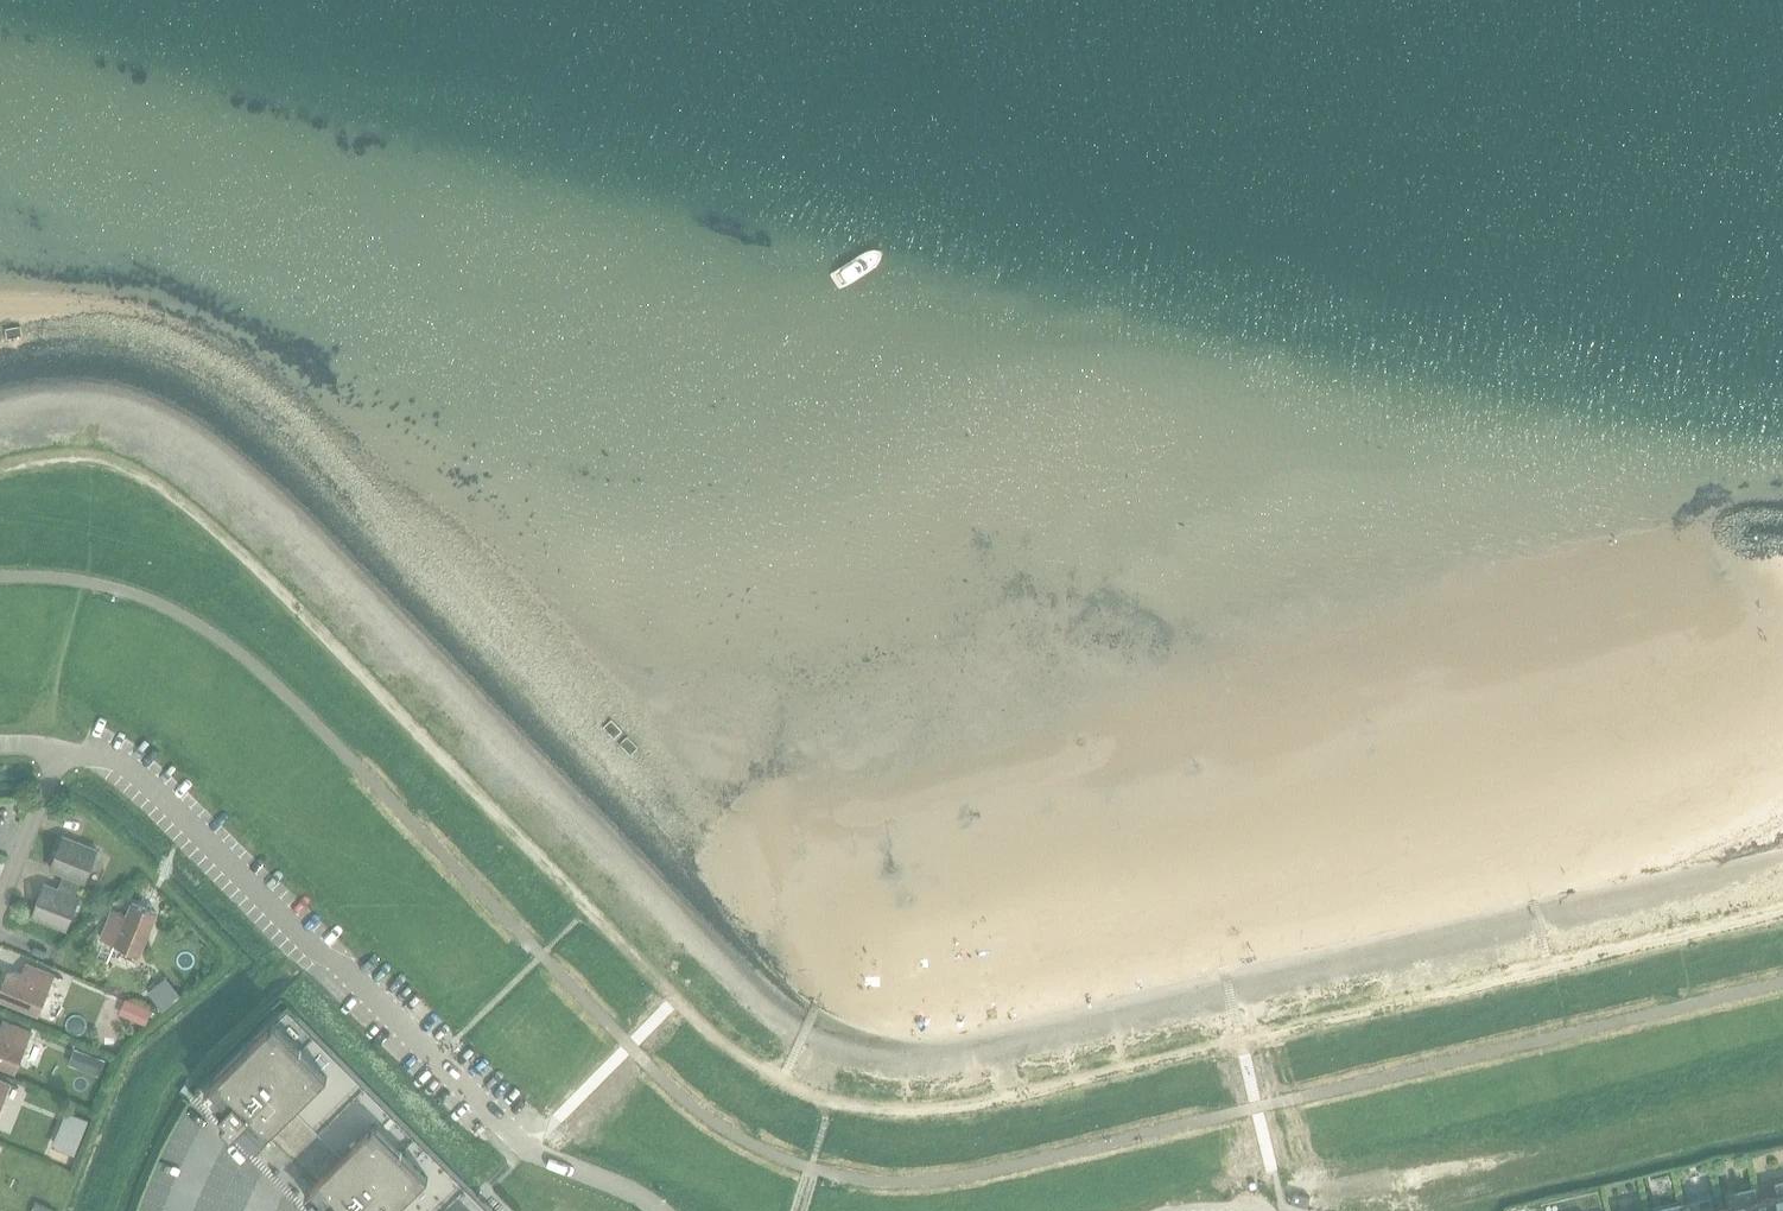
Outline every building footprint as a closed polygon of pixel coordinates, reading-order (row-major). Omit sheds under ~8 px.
[(61,881),(78,888),(81,879),(86,881),(98,850),(62,836),(50,867),(64,873),(61,881)] [(75,896),(78,888),(61,881),(58,889),(44,884),(32,915),(67,928),(79,897),(75,896)] [(156,912),(132,902),(127,915),(112,909),(101,937),(140,953),(156,912)] [(7,972),(0,990),(0,997),(39,1013),(55,974),(27,963),(21,977),(7,972)] [(167,978),(150,991),(163,1009),(181,996),(167,978)] [(138,1002),(131,1017),(146,1024),(153,1009),(138,1002)] [(288,1005),(213,1079),(214,1081),(215,1080),(233,1097),(220,1110),(226,1117),(222,1121),(232,1132),(250,1114),(317,1181),(304,1194),(310,1201),(306,1205),(311,1210),(321,1210),(334,1198),(346,1210),(495,1210),(288,1005)] [(16,1070),(31,1031),(3,1020),(0,1028),(0,1064),(16,1070)] [(90,1054),(84,1069),(99,1075),(105,1060),(90,1054)] [(10,1084),(0,1079),(0,1109),(10,1084)] [(66,1110),(59,1127),(82,1136),(89,1119),(66,1110)] [(1293,1196),(1292,1199),(1308,1204),(1309,1202),(1311,1195),(1294,1190),(1293,1196)] [(1724,1206),(1725,1210),(1782,1210),(1782,1193),(1724,1206)] [(33,1210),(52,1210),(53,1208),(37,1202),(33,1210)]
